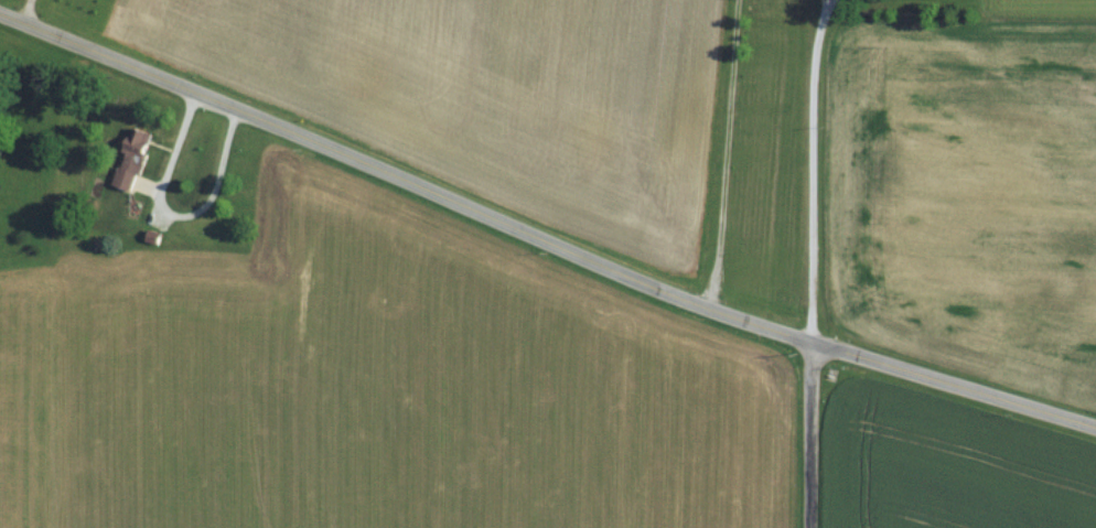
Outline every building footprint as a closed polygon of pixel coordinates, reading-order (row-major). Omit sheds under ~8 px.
[(155,131),(132,126),(119,185),(141,190),(155,131)]
